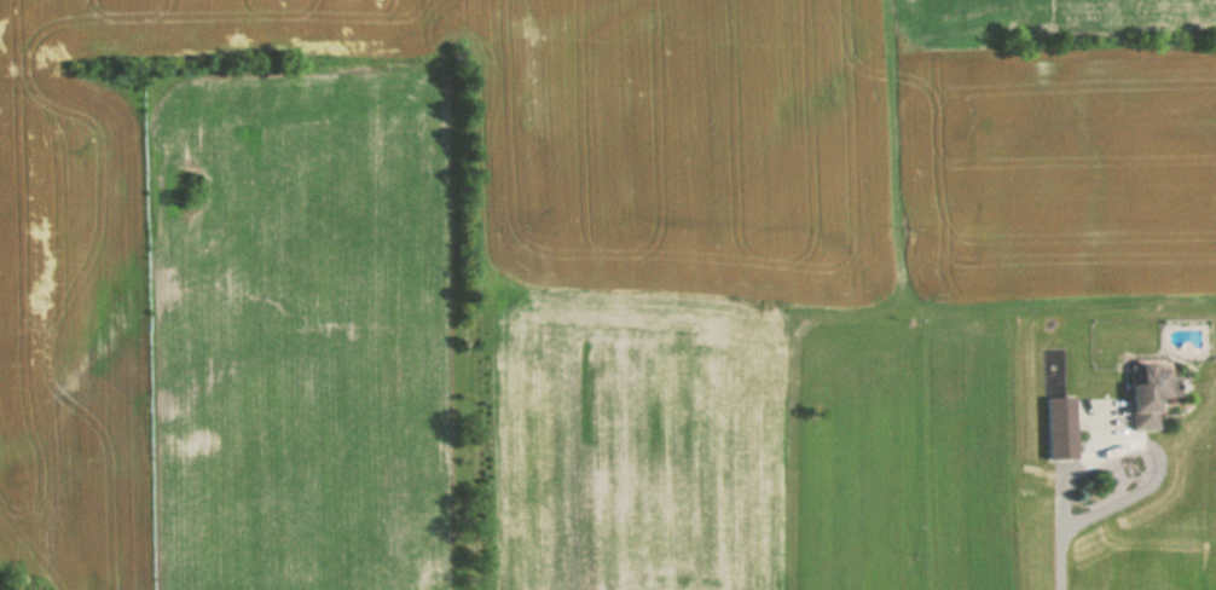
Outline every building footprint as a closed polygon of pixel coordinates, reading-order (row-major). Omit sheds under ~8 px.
[(1045,399),(1046,459),(1074,458),(1073,428),(1129,426),(1129,430),(1158,429),(1157,400),(1173,400),(1172,364),(1126,365),(1127,411),(1110,412),(1110,398),(1045,399)]
